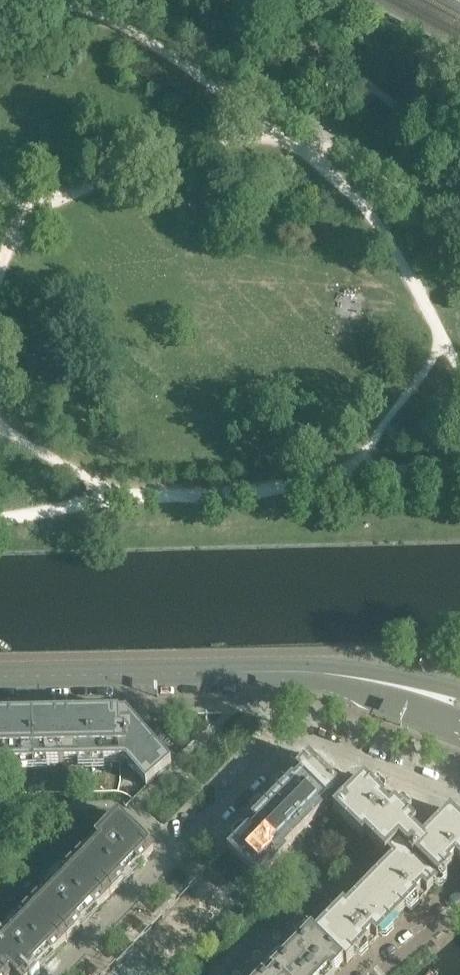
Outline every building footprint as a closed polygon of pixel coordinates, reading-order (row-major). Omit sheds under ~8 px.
[(98,762),(96,714),(96,711),(75,712),(75,715),(67,715),(68,763),(98,762)] [(127,762),(126,714),(107,714),(107,711),(96,711),(96,714),(98,762),(127,762)] [(38,764),(37,715),(37,712),(18,713),(18,716),(8,716),(9,764),(38,764)] [(68,763),(67,715),(50,715),(50,712),(37,712),(37,715),(38,764),(68,763)] [(172,764),(127,713),(126,714),(127,762),(134,761),(141,770),(136,774),(147,786),(172,764)] [(8,716),(0,716),(0,764),(9,764),(8,716)] [(346,791),(310,756),(293,773),(289,777),(292,780),(291,781),(323,812),(331,804),(335,808),(349,794),(346,791)] [(358,835),(392,800),(387,795),(388,795),(388,790),(379,782),(374,787),(365,778),(349,794),(335,808),(333,810),(358,835)] [(323,812),(291,781),(269,803),(301,835),(323,812)] [(414,829),(418,825),(409,815),(414,810),(405,802),(401,802),(398,805),(392,800),(358,835),(363,840),(366,837),(386,857),(388,855),(390,857),(403,844),(416,831),(414,829)] [(301,835),(269,803),(249,824),(247,826),(282,860),(289,853),(286,850),(301,835)] [(451,811),(426,836),(458,867),(458,868),(459,866),(459,819),(451,811)] [(110,896),(155,850),(119,815),(74,861),(110,896)] [(282,860),(247,826),(245,828),(248,830),(227,851),(260,883),(282,860)] [(458,867),(426,836),(424,838),(416,831),(403,844),(441,881),(445,877),(452,870),(454,872),(458,867)] [(441,881),(403,844),(390,857),(392,859),(390,862),(425,896),(425,897),(441,881)] [(67,941),(110,896),(74,861),(30,906),(67,941)] [(425,896),(390,862),(366,886),(398,918),(418,898),(421,900),(425,896)] [(398,918),(366,886),(347,906),(344,903),(340,908),(374,942),(375,942),(398,918)] [(272,969),(312,929),(289,905),(268,926),(258,915),(199,974),(267,974),(272,969)] [(67,941),(30,906),(0,937),(0,964),(12,974),(34,974),(67,941)] [(340,908),(316,932),(315,932),(345,962),(347,964),(368,944),(370,946),(374,942),(340,908)] [(345,962),(315,932),(316,932),(312,929),(272,969),(278,974),(332,974),(345,962)] [(0,964),(0,974),(12,974),(0,964)]
